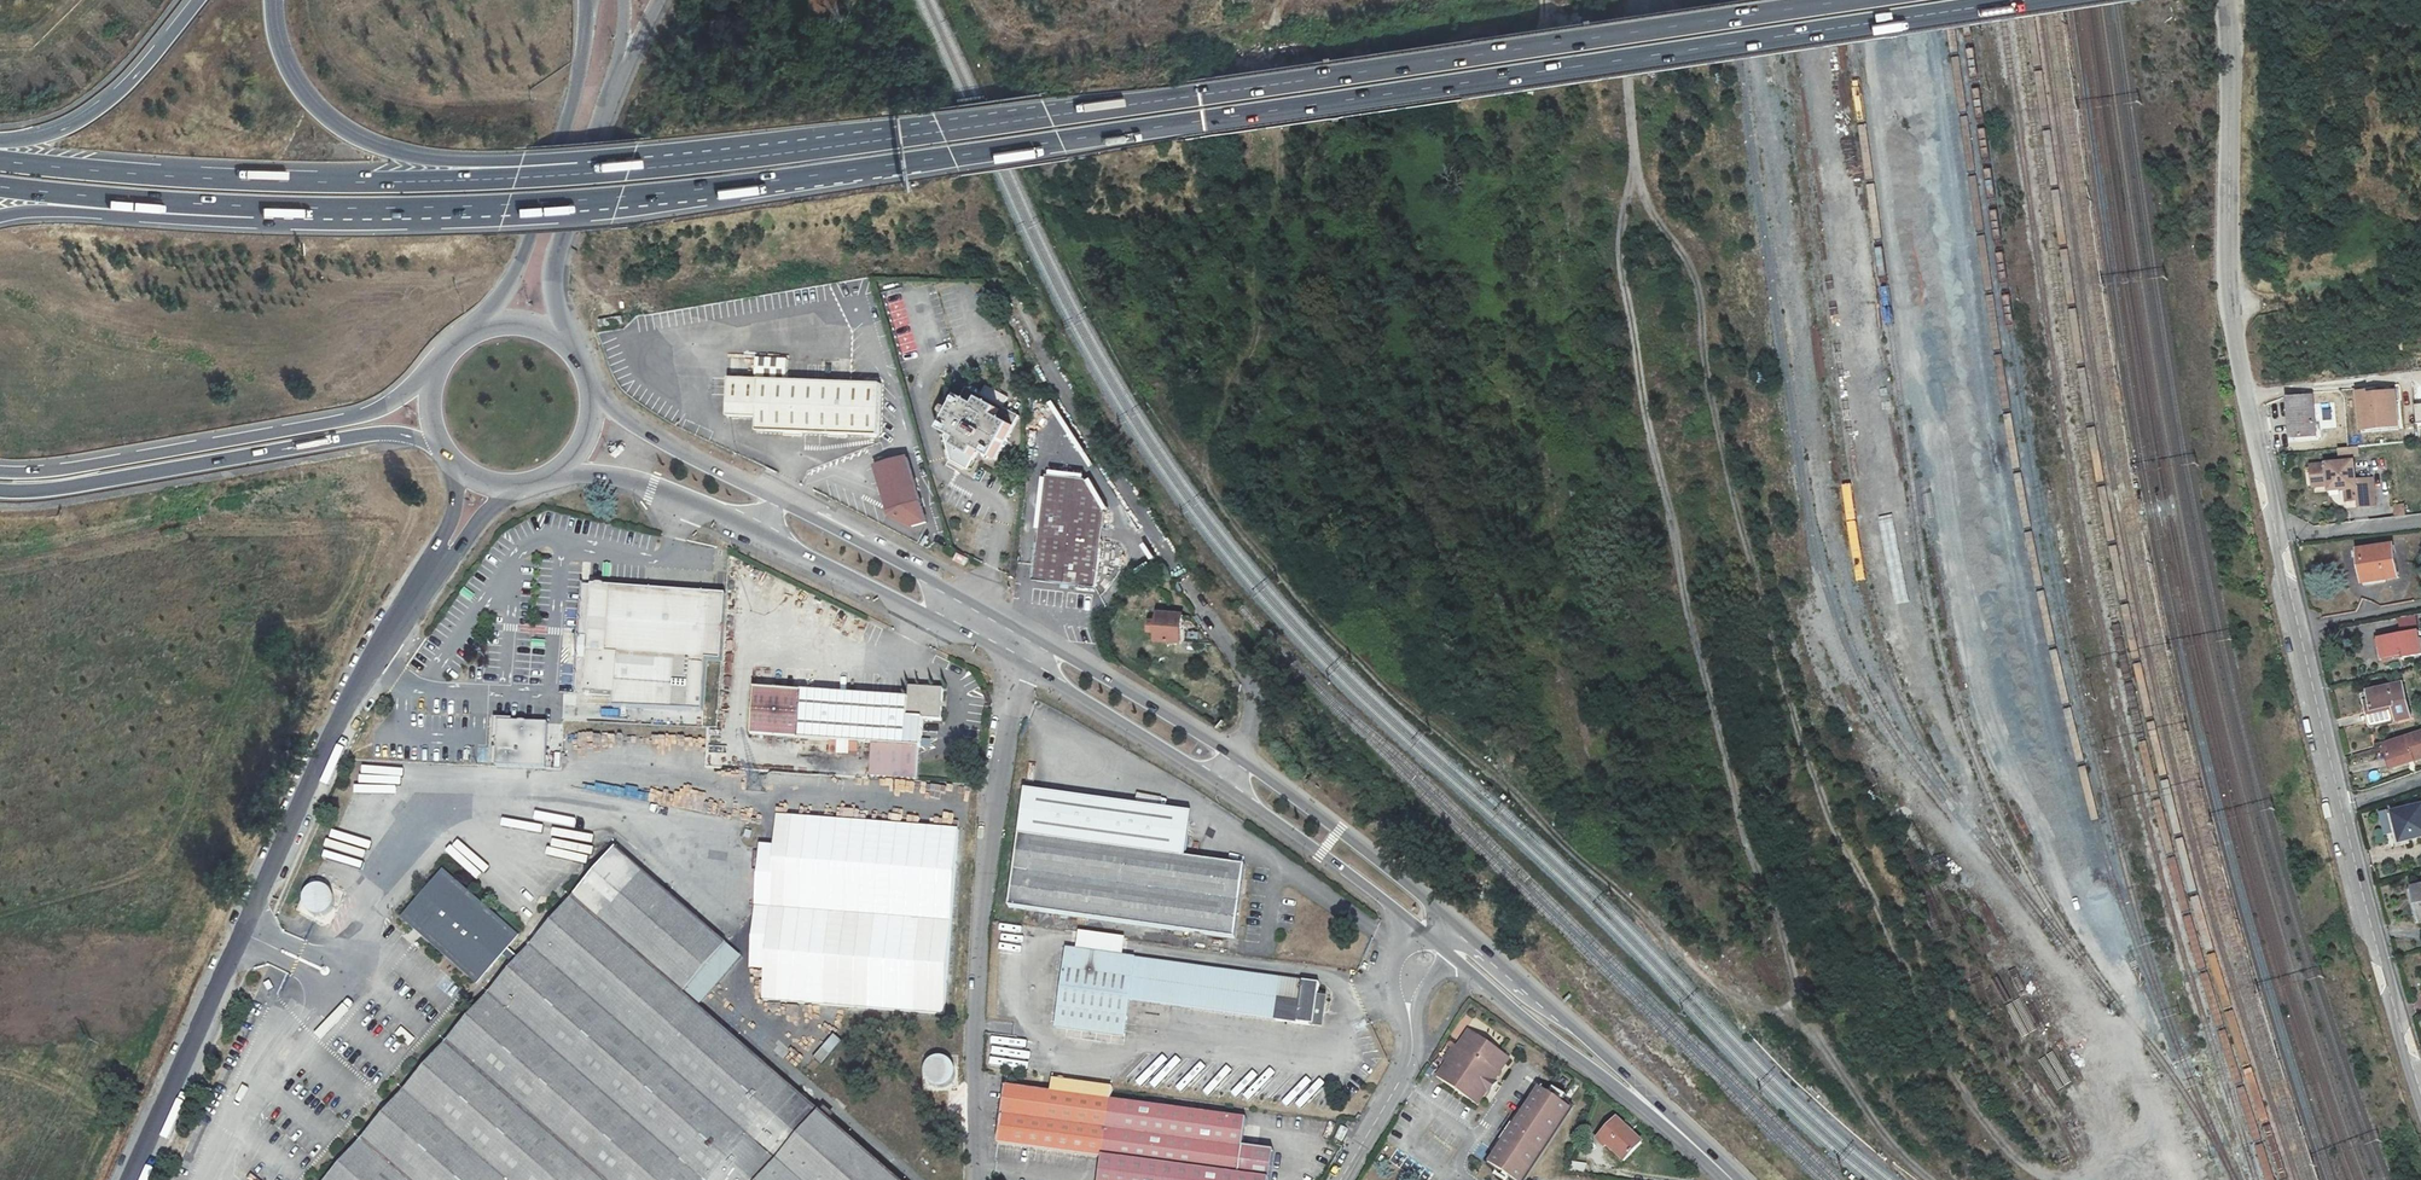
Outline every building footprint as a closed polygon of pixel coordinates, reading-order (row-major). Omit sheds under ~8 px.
[(889,293),(895,346),(910,344),(904,291),(889,293)] [(900,352),(903,363),(920,359),(917,348),(900,352)] [(739,370),(738,355),(729,356),(729,370),(739,370)] [(750,366),(749,378),(777,379),(777,366),(750,366)] [(727,417),(763,419),(762,433),(879,436),(879,432),(881,385),(862,385),(851,385),(771,384),(771,383),(729,381),(727,417)] [(2312,398),(2289,400),(2291,437),(2314,436),(2312,398)] [(1002,412),(983,402),(979,409),(963,399),(943,432),(961,443),(957,450),(976,460),(979,454),(994,463),(1014,430),(997,420),(1002,412)] [(2394,412),(2381,413),(2383,434),(2395,433),(2394,412)] [(2360,454),(2360,446),(2341,447),(2341,455),(2360,454)] [(907,456),(873,466),(874,469),(878,483),(880,491),(888,518),(911,529),(928,524),(907,456)] [(2355,461),(2312,463),(2313,484),(2329,483),(2329,489),(2346,488),(2347,499),(2358,499),(2359,507),(2366,507),(2364,479),(2356,480),(2355,461)] [(1092,484),(1049,478),(1036,582),(1102,590),(1110,515),(1092,484)] [(2373,478),(2364,479),(2366,507),(2375,506),(2373,478)] [(2396,504),(2395,515),(2406,515),(2406,504),(2396,504)] [(2395,542),(2361,546),(2366,579),(2399,574),(2395,542)] [(953,562),(967,565),(969,557),(956,553),(953,562)] [(601,589),(596,589),(592,640),(576,639),(574,662),(591,663),(589,697),(615,699),(614,710),(703,717),(707,664),(723,665),(728,598),(722,598),(715,597),(601,589)] [(1153,645),(1183,647),(1185,613),(1154,612),(1153,645)] [(2416,627),(2375,631),(2377,653),(2398,651),(2398,654),(2418,652),(2416,627)] [(573,691),(573,674),(559,674),(559,691),(573,691)] [(2368,722),(2412,714),(2406,680),(2372,686),(2374,698),(2364,699),(2368,722)] [(824,728),(822,697),(748,691),(744,737),(819,743),(818,756),(826,756),(824,728)] [(932,698),(899,697),(899,703),(822,697),(824,728),(912,734),(914,723),(930,723),(932,698)] [(501,725),(499,766),(498,769),(547,772),(550,727),(501,725)] [(824,728),(826,756),(829,757),(830,744),(862,747),(861,769),(908,772),(912,734),(824,728)] [(2387,742),(2394,765),(2420,756),(2420,731),(2387,742)] [(907,783),(908,772),(861,769),(861,778),(907,783)] [(1028,792),(1021,834),(1182,860),(1189,818),(1028,792)] [(2382,816),(2385,835),(2399,833),(2400,840),(2420,836),(2420,808),(2382,816)] [(759,994),(947,1012),(963,829),(777,814),(759,994)] [(1021,834),(1011,907),(1237,943),(1248,870),(1182,860),(1021,834)] [(677,1000),(719,949),(607,853),(511,963),(498,952),(508,941),(436,879),(396,923),(468,987),(491,960),(504,972),(323,1179),(884,1179),(677,1000)] [(302,886),(305,908),(329,905),(326,883),(302,886)] [(2405,891),(2412,925),(2420,923),(2420,888),(2405,891)] [(1140,1008),(1147,965),(1079,955),(1068,1034),(1134,1043),(1140,1008)] [(1147,965),(1140,1008),(1308,1032),(1315,989),(1147,965)] [(1331,991),(1315,989),(1308,1032),(1325,1035),(1331,991)] [(1464,1054),(1476,1036),(1466,1030),(1454,1047),(1464,1054)] [(832,1033),(812,1057),(821,1064),(841,1040),(832,1033)] [(1464,1054),(1454,1047),(1432,1079),(1474,1108),(1508,1058),(1476,1036),(1464,1054)] [(1017,1066),(1040,1070),(1044,1043),(1021,1039),(1017,1066)] [(952,1081),(948,1054),(923,1057),(927,1084),(952,1081)] [(1572,1110),(1540,1089),(1491,1165),(1514,1179),(1527,1179),(1572,1110)] [(1110,1162),(1117,1107),(1014,1091),(1006,1145),(1110,1162)] [(1117,1107),(1110,1162),(1107,1179),(1278,1179),(1281,1163),(1250,1157),(1254,1127),(1117,1107)] [(1618,1121),(1602,1140),(1627,1161),(1643,1142),(1618,1121)] [(1340,1143),(1347,1143),(1349,1136),(1342,1134),(1340,1143)] [(1571,1179),(1580,1179),(1588,1179),(1589,1169),(1573,1167),(1571,1179)]
